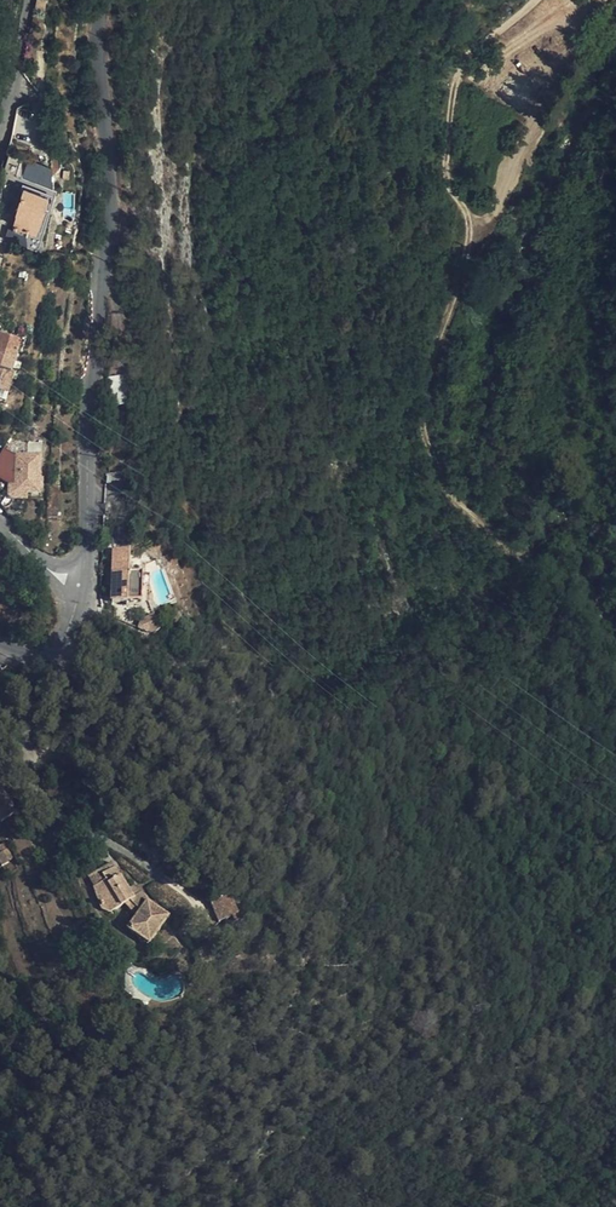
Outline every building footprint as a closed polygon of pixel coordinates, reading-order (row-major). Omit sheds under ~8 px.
[(521,71),(502,79),(509,96),(528,88),(521,71)] [(22,181),(51,188),(56,169),(26,162),(22,181)] [(39,238),(49,198),(22,191),(11,231),(39,238)] [(44,248),(67,252),(74,217),(51,212),(47,234),(44,248)] [(6,372),(4,381),(8,383),(6,389),(4,402),(26,407),(31,388),(27,387),(33,364),(26,362),(28,355),(11,350),(8,362),(5,372),(6,372)] [(31,515),(54,515),(54,479),(31,479),(31,515)] [(116,602),(145,602),(145,575),(131,575),(131,552),(115,552),(116,602)] [(139,631),(152,629),(151,616),(138,617),(139,631)] [(1,800),(7,796),(17,808),(13,811),(20,821),(36,811),(23,789),(15,774),(0,782),(0,799),(1,800)] [(10,813),(13,811),(17,808),(7,796),(1,800),(10,813)] [(23,846),(28,852),(34,847),(29,841),(23,846)] [(42,856),(34,847),(28,852),(23,856),(31,865),(42,856)] [(0,851),(0,860),(1,863),(12,859),(7,848),(0,851)] [(94,883),(99,894),(110,885),(107,880),(120,869),(117,865),(94,883)] [(140,892),(120,869),(107,880),(110,885),(99,894),(107,912),(114,915),(127,906),(140,915),(132,928),(144,936),(142,940),(151,946),(170,919),(155,905),(155,902),(155,901),(154,898),(152,897),(149,896),(147,896),(144,898),(140,892)] [(143,890),(140,892),(144,898),(147,896),(149,896),(143,890)] [(223,929),(241,920),(232,903),(213,912),(220,924),(223,929)]
